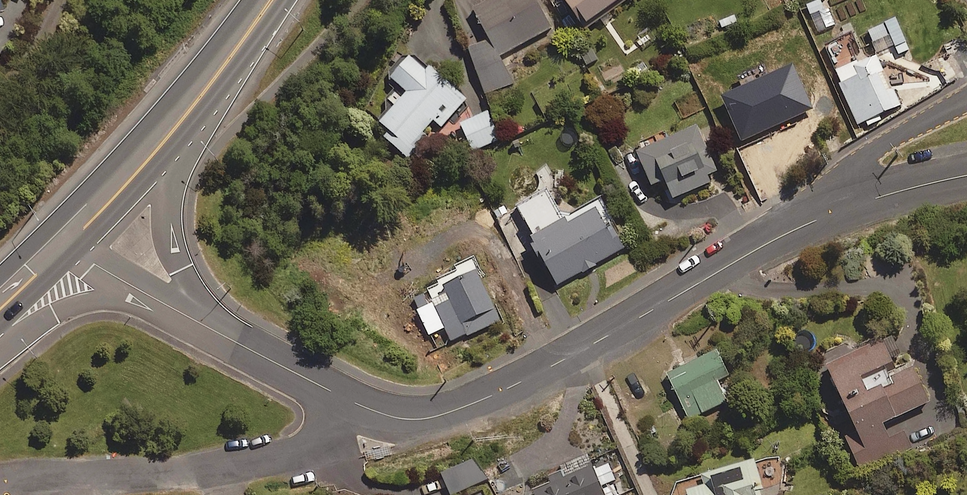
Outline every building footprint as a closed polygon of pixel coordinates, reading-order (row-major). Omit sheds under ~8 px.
[(535,0),(490,0),(472,9),(497,56),(550,28),(535,0)] [(579,26),(618,0),(561,0),(579,26)] [(806,5),(817,32),(834,25),(827,7),(844,0),(819,0),(806,5)] [(904,42),(895,19),(867,31),(876,53),(904,42)] [(836,40),(822,45),(828,63),(842,58),(836,40)] [(428,70),(411,55),(392,77),(408,91),(376,128),(409,157),(439,124),(442,127),(468,98),(431,66),(428,70)] [(898,105),(875,55),(834,75),(858,124),(898,105)] [(513,82),(500,60),(483,71),(497,92),(513,82)] [(808,137),(790,96),(749,113),(752,120),(729,130),(738,151),(764,140),(770,154),(808,137)] [(500,138),(487,111),(460,124),(474,152),(500,138)] [(715,172),(695,126),(634,152),(649,186),(663,180),(671,199),(709,182),(706,176),(715,172)] [(623,249),(597,201),(528,237),(554,286),(623,249)] [(501,319),(478,269),(413,299),(436,350),(501,319)] [(900,360),(889,335),(823,365),(842,410),(832,414),(857,472),(911,448),(903,431),(887,439),(880,424),(927,404),(912,369),(888,380),(882,368),(900,360)] [(728,375),(715,350),(667,374),(689,419),(726,401),(716,381),(728,375)] [(487,479),(477,456),(442,471),(452,494),(487,479)] [(538,494),(617,494),(611,481),(616,479),(606,457),(535,487),(538,494)] [(751,462),(700,476),(703,486),(685,491),(686,494),(760,494),(751,462)]
